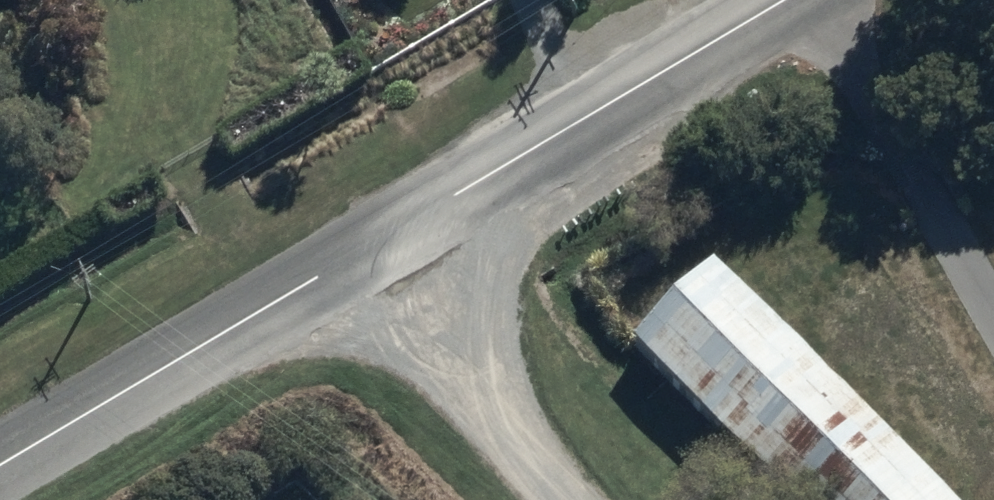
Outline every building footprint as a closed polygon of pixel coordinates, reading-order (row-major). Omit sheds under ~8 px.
[(796,499),(937,499),(711,267),(639,337),(796,499)]
